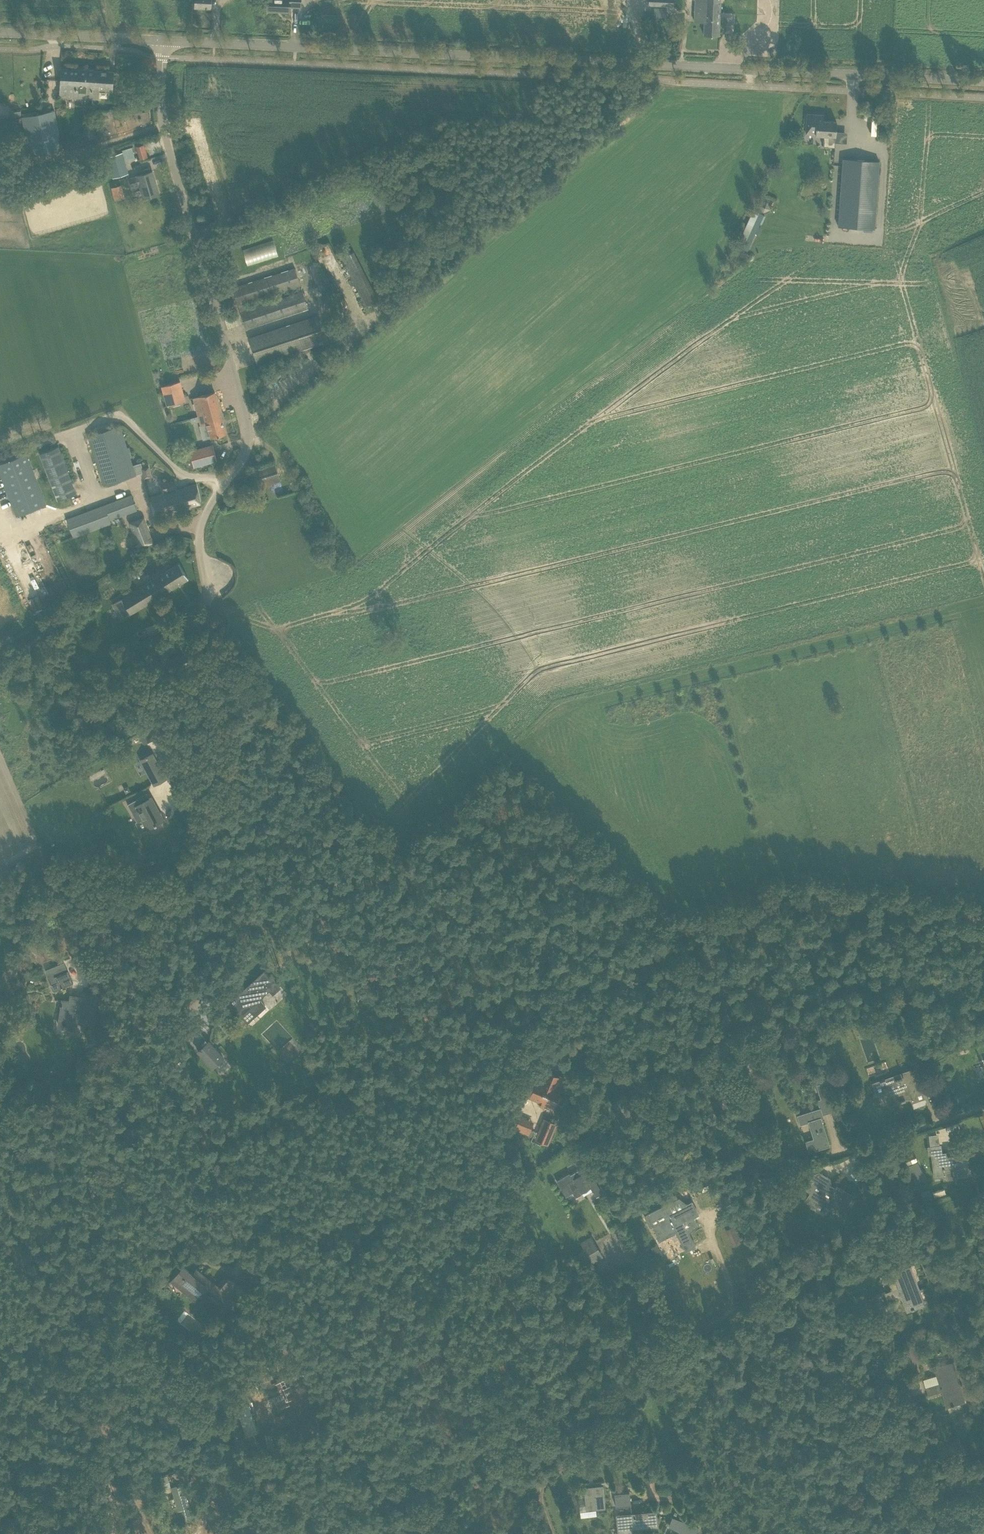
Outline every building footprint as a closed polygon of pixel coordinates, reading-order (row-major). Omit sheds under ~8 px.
[(266,10),(290,12),(290,6),(300,7),(300,0),(267,0),(266,10)] [(719,35),(720,0),(696,0),(695,21),(704,22),(703,35),(719,35)] [(59,96),(98,99),(99,88),(113,89),(114,71),(61,68),(59,96)] [(142,99),(129,100),(129,109),(143,109),(142,99)] [(62,141),(57,119),(55,109),(22,116),(30,156),(64,150),(62,141)] [(836,121),(823,121),(823,115),(806,114),(805,134),(835,135),(835,128),(836,121)] [(83,134),(92,132),(91,124),(82,126),(83,134)] [(136,146),(140,158),(147,156),(144,143),(136,146)] [(106,157),(112,178),(128,173),(122,152),(106,157)] [(843,157),(839,225),(868,227),(875,227),(879,159),(847,157),(843,157)] [(129,178),(131,187),(139,185),(143,198),(158,193),(152,171),(136,175),(137,176),(129,178)] [(766,201),(759,204),(762,212),(769,208),(766,201)] [(756,224),(760,225),(764,213),(760,212),(756,224)] [(242,249),(246,264),(280,254),(275,239),(242,249)] [(377,306),(351,257),(339,264),(365,312),(377,306)] [(294,268),(242,285),(232,288),(238,304),(270,295),(300,285),(294,268)] [(240,311),(246,328),(307,308),(301,292),(240,311)] [(249,338),(257,363),(325,341),(316,316),(249,338)] [(162,386),(167,406),(185,400),(180,381),(162,386)] [(199,421),(201,425),(207,423),(210,437),(226,433),(214,391),(193,397),(195,403),(193,404),(195,409),(196,408),(198,416),(199,421)] [(87,436),(103,485),(136,475),(120,425),(87,436)] [(189,451),(194,466),(217,460),(213,445),(189,451)] [(39,453),(58,500),(76,492),(58,446),(39,453)] [(16,516),(45,504),(25,454),(0,464),(0,475),(16,516)] [(148,466),(142,468),(143,472),(142,473),(143,477),(151,476),(148,466)] [(183,488),(177,490),(174,480),(159,484),(161,492),(162,492),(163,494),(149,497),(154,515),(200,504),(196,483),(183,486),(183,488)] [(66,520),(72,537),(110,523),(109,520),(136,510),(131,495),(66,520)] [(129,523),(138,547),(139,547),(153,542),(144,517),(129,523)] [(147,583),(112,604),(117,612),(121,620),(180,584),(188,578),(179,563),(165,571),(147,583)] [(166,658),(170,672),(195,664),(191,650),(166,658)] [(152,754),(141,760),(154,785),(166,779),(152,754)] [(137,796),(126,802),(137,822),(142,819),(145,817),(150,827),(154,825),(163,820),(151,797),(144,800),(142,802),(140,803),(137,796)] [(50,985),(53,991),(72,983),(67,971),(66,966),(56,970),(55,966),(45,970),(51,984),(50,985)] [(265,971),(230,1002),(236,1010),(242,1015),(249,1008),(255,1015),(265,1006),(259,999),(270,990),(273,994),(280,987),(277,983),(271,978),(265,971)] [(97,995),(92,994),(80,993),(79,995),(69,994),(68,1000),(61,999),(57,1025),(75,1028),(76,1020),(93,1022),(97,995)] [(866,1006),(868,1013),(881,1010),(879,1002),(866,1006)] [(223,1057),(208,1040),(197,1050),(212,1067),(223,1057)] [(873,1083),(873,1084),(876,1094),(883,1092),(888,1105),(899,1101),(899,1102),(905,1100),(904,1098),(910,1096),(912,1101),(914,1107),(926,1102),(921,1090),(920,1091),(912,1069),(873,1083)] [(542,1082),(537,1080),(530,1096),(552,1106),(554,1101),(557,1102),(560,1096),(557,1095),(559,1090),(555,1088),(558,1080),(545,1075),(542,1082)] [(816,1085),(820,1099),(828,1096),(824,1083),(816,1085)] [(820,1118),(823,1117),(820,1108),(797,1115),(800,1124),(808,1121),(814,1138),(805,1141),(809,1151),(829,1145),(820,1118)] [(534,1139),(548,1145),(556,1123),(543,1118),(534,1139)] [(940,1145),(928,1147),(929,1155),(933,1154),(935,1176),(942,1175),(943,1180),(957,1178),(957,1169),(967,1168),(966,1163),(965,1153),(953,1154),(947,1155),(948,1156),(942,1157),(940,1145)] [(869,1159),(872,1167),(888,1162),(886,1153),(869,1159)] [(556,1181),(565,1196),(572,1192),(578,1189),(580,1192),(590,1186),(596,1196),(602,1193),(582,1160),(576,1164),(579,1169),(570,1175),(569,1173),(556,1181)] [(817,1201),(841,1215),(853,1195),(837,1185),(835,1188),(824,1182),(827,1176),(822,1173),(819,1177),(813,1173),(809,1181),(807,1180),(802,1188),(809,1192),(804,1200),(814,1206),(817,1201)] [(923,1174),(913,1178),(915,1183),(924,1179),(923,1174)] [(778,1180),(780,1185),(790,1182),(789,1177),(778,1180)] [(929,1198),(927,1190),(920,1192),(923,1200),(929,1198)] [(668,1204),(646,1215),(652,1226),(653,1226),(657,1234),(656,1234),(659,1240),(676,1231),(685,1250),(695,1246),(688,1233),(683,1222),(693,1217),(698,1214),(692,1201),(687,1204),(672,1212),(668,1204)] [(241,1229),(245,1239),(267,1231),(264,1221),(241,1229)] [(731,1241),(734,1249),(741,1246),(738,1238),(734,1229),(727,1232),(731,1241)] [(580,1243),(590,1260),(601,1254),(590,1237),(580,1243)] [(226,1274),(217,1285),(214,1283),(196,1269),(192,1274),(182,1265),(172,1277),(186,1288),(184,1290),(195,1299),(205,1286),(229,1305),(234,1299),(234,1300),(234,1299),(227,1294),(237,1282),(236,1282),(227,1275),(227,1274),(226,1274)] [(903,1301),(907,1311),(911,1309),(911,1310),(915,1309),(914,1308),(920,1306),(919,1303),(924,1302),(911,1266),(892,1273),(898,1287),(884,1293),(887,1301),(901,1296),(903,1301)] [(744,1272),(735,1276),(739,1285),(748,1280),(744,1272)] [(902,1350),(906,1363),(920,1359),(915,1346),(902,1350)] [(943,1396),(946,1406),(964,1401),(952,1362),(935,1367),(939,1382),(925,1387),(928,1395),(942,1391),(944,1396),(943,1396)] [(307,1385),(312,1382),(309,1374),(303,1376),(307,1385)] [(886,1375),(874,1378),(877,1388),(889,1384),(886,1375)] [(125,1474),(126,1487),(134,1487),(133,1473),(125,1474)] [(604,1508),(602,1486),(584,1488),(587,1510),(604,1508)] [(177,1492),(181,1508),(186,1507),(182,1490),(177,1492)] [(614,1493),(615,1506),(630,1504),(629,1492),(614,1493)] [(617,1533),(631,1533),(630,1527),(633,1527),(633,1528),(657,1525),(655,1511),(645,1512),(615,1515),(617,1533)] [(668,1525),(690,1533),(695,1533),(698,1527),(672,1516),(668,1525)]
